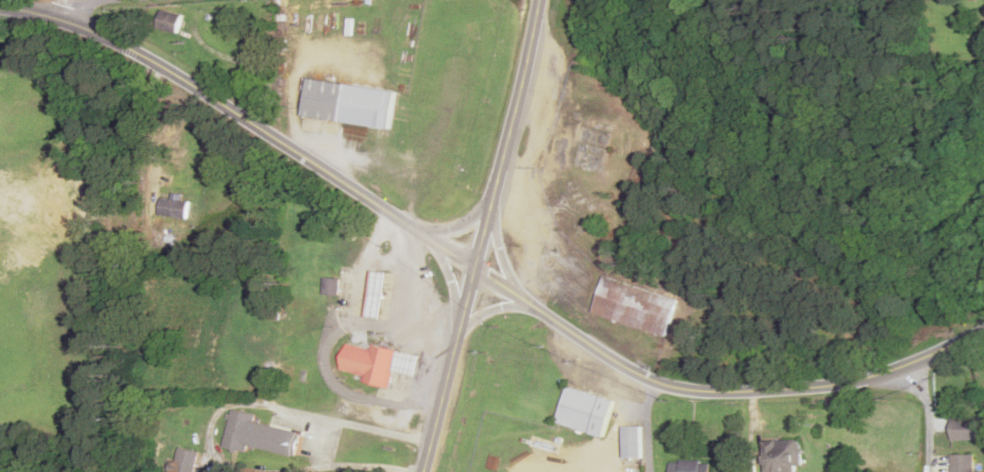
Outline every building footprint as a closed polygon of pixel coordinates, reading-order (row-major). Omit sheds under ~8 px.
[(184,17),(163,10),(157,29),(178,36),(184,17)] [(303,117),(390,131),(395,93),(308,79),(303,117)] [(387,274),(371,272),(366,318),(382,319),(387,274)] [(590,315),(665,337),(676,300),(601,278),(590,315)] [(338,296),(339,280),(324,279),(324,295),(338,296)] [(420,356),(372,346),(371,350),(346,345),(339,376),(390,386),(393,372),(415,377),(420,356)] [(613,402),(566,388),(556,424),(603,438),(613,402)] [(237,409),(227,447),(251,453),(253,445),(299,457),(305,432),(259,421),(261,415),(237,409)] [(977,441),(977,419),(950,419),(950,441),(977,441)] [(623,460),(641,460),(641,428),(623,428),(623,460)] [(764,442),(765,471),(800,471),(799,441),(764,442)] [(183,451),(177,471),(194,471),(199,456),(183,451)] [(952,456),(952,471),(974,471),(974,456),(952,456)] [(709,462),(670,462),(670,471),(709,471),(709,462)]
